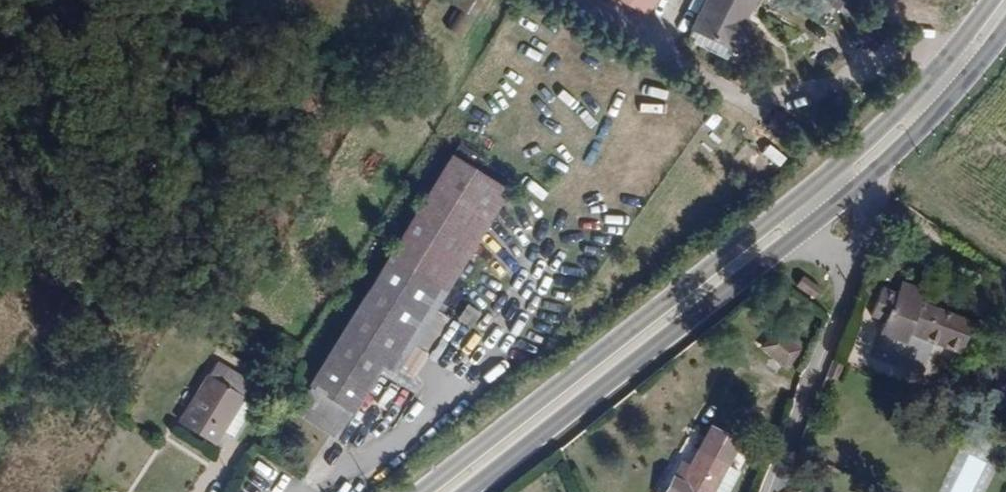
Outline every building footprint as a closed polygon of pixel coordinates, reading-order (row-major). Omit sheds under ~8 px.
[(478,0),(454,0),(454,1),(470,12),(478,0)] [(647,0),(621,0),(620,1),(640,12),(647,0)] [(753,0),(705,0),(690,27),(736,52),(751,24),(743,20),(753,0)] [(669,98),(669,87),(644,85),(643,96),(669,98)] [(780,167),(789,156),(772,142),(763,153),(780,167)] [(405,368),(515,187),(458,153),(293,406),(340,437),(357,411),(361,413),(392,360),(405,368)] [(819,283),(801,269),(794,278),(812,292),(819,283)] [(922,293),(926,284),(901,275),(898,284),(922,293)] [(973,318),(920,298),(922,293),(898,284),(896,288),(881,282),(870,308),(886,314),(881,327),(905,336),(909,327),(961,347),(973,318)] [(469,303),(460,320),(476,328),(484,312),(469,303)] [(784,360),(801,340),(779,321),(762,342),(784,360)] [(835,375),(843,354),(833,349),(825,370),(835,375)] [(240,394),(251,375),(239,368),(236,374),(215,363),(208,375),(240,394)] [(223,432),(243,396),(240,394),(208,375),(187,412),(223,432)] [(737,467),(726,460),(738,437),(708,421),(688,459),(682,456),(675,471),(673,471),(663,490),(668,491),(723,491),(737,467)] [(264,456),(257,465),(278,480),(284,471),(264,456)]
